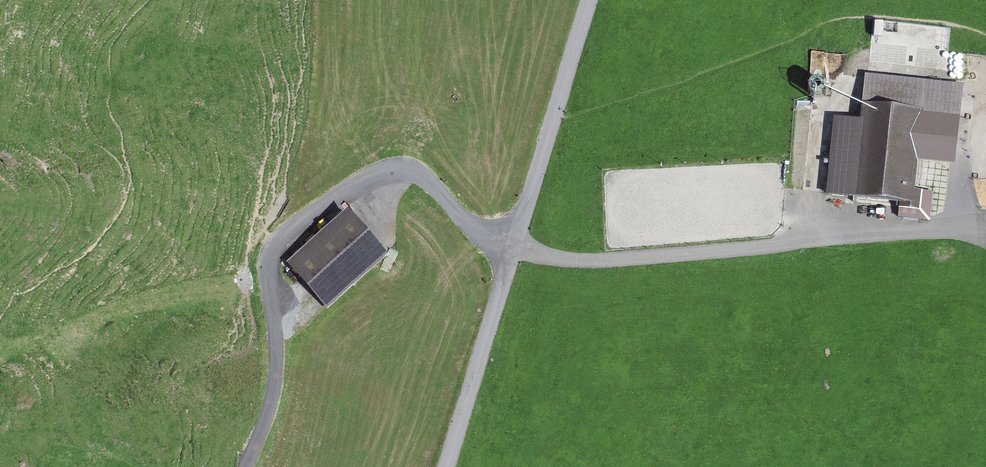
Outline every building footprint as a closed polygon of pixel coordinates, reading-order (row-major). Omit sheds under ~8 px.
[(819,40),(814,62),(841,69),(846,47),(819,40)] [(833,116),(824,195),(899,203),(898,217),(930,221),(933,192),(915,190),(918,162),(955,166),(964,85),(866,74),(860,119),(833,116)] [(286,264),(328,310),(388,256),(347,210),(286,264)]
